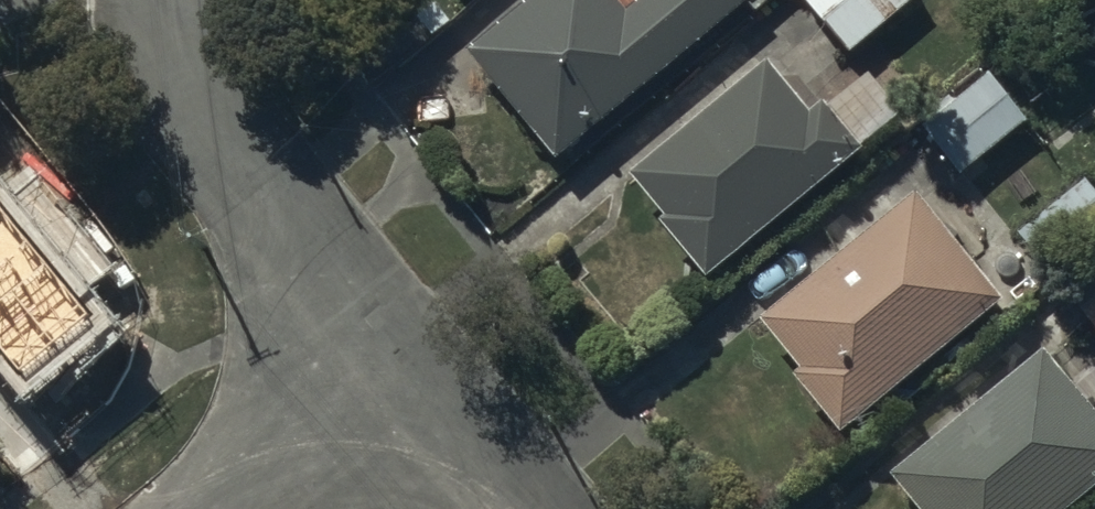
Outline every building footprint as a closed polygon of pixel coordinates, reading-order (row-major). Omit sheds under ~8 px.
[(556,150),(739,0),(633,0),(627,5),(623,0),(523,0),(469,44),(556,150)] [(848,48),(910,0),(810,0),(848,48)] [(813,107),(770,54),(634,166),(667,207),(660,213),(709,272),(865,143),(826,96),(813,107)] [(1030,112),(990,66),(924,124),(964,169),(1030,112)] [(0,170),(0,305),(41,271),(4,226),(29,206),(0,170)] [(1086,172),(1020,227),(1054,269),(1094,235),(1094,183),(1086,172)] [(1005,293),(916,186),(762,313),(802,361),(794,368),(843,427),(1005,293)] [(1061,278),(1094,321),(1094,251),(1061,278)] [(1046,343),(893,467),(927,508),(1064,508),(1094,484),(1094,404),(1046,343)]
